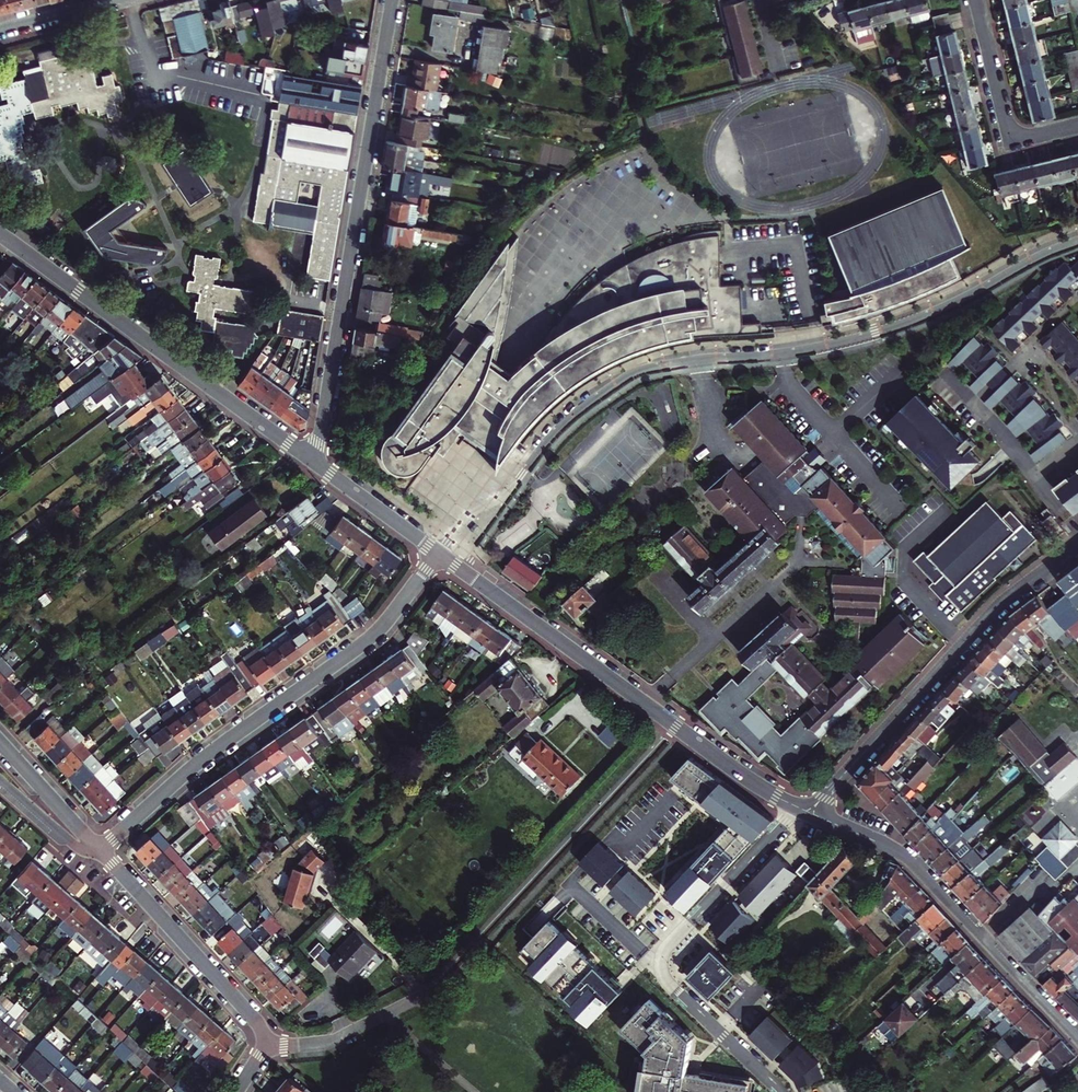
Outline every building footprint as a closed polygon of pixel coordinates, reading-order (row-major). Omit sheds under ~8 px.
[(11,12),(8,0),(0,0),(0,14),(11,12)] [(11,12),(24,8),(22,0),(8,0),(11,12)] [(24,8),(37,5),(36,0),(22,0),(24,8)] [(200,8),(199,0),(193,0),(158,7),(161,19),(190,14),(189,11),(200,8)] [(235,4),(234,0),(228,0),(224,1),(226,7),(214,10),(218,26),(239,21),(238,18),(240,18),(241,21),(252,19),(251,15),(260,13),(266,35),(282,31),(281,25),(293,22),(289,8),(300,5),(299,0),(250,0),(235,4)] [(329,1),(332,12),(353,6),(352,0),(306,0),(309,14),(316,13),(314,4),(329,1)] [(422,5),(460,12),(485,15),(483,6),(468,3),(469,0),(423,0),(422,5)] [(724,27),(726,31),(751,24),(750,20),(745,0),(721,0),(722,4),(719,5),(724,27)] [(890,18),(909,14),(905,0),(889,0),(886,1),(890,18)] [(911,21),(927,17),(929,14),(925,0),(905,0),(909,14),(911,21)] [(867,5),(871,23),(890,18),(886,1),(867,5)] [(1006,7),(1011,25),(1032,21),(1027,2),(1006,7)] [(1067,2),(1051,6),(1053,15),(1070,11),(1067,2)] [(841,30),(871,23),(867,5),(837,13),(841,30)] [(213,49),(208,28),(211,27),(206,10),(168,20),(171,32),(181,30),(182,33),(172,36),(178,58),(213,49)] [(485,15),(460,12),(459,19),(486,24),(488,16),(485,15)] [(430,39),(435,40),(433,48),(451,52),(457,18),(435,14),(430,39)] [(932,18),(934,27),(950,23),(948,14),(932,18)] [(1011,25),(1016,45),(1036,40),(1032,21),(1011,25)] [(934,27),(941,55),(959,50),(954,32),(952,32),(950,23),(934,27)] [(758,49),(751,24),(726,31),(731,50),(735,49),(736,55),(732,56),(739,83),(740,85),(761,79),(759,71),(763,70),(758,49)] [(500,46),(507,47),(510,29),(484,25),(476,70),(496,73),(500,46)] [(335,39),(351,42),(352,36),(336,33),(335,39)] [(349,58),(350,58),(365,60),(368,45),(351,42),(335,39),(334,39),(332,51),(329,50),(328,54),(321,53),(319,61),(347,66),(349,58)] [(1041,58),(1036,40),(1016,45),(1020,63),(1041,58)] [(24,77),(0,83),(0,92),(2,100),(7,99),(8,105),(0,107),(0,161),(4,159),(8,173),(14,171),(16,180),(19,179),(21,188),(35,184),(34,179),(41,177),(38,165),(31,167),(27,150),(25,151),(22,142),(25,141),(23,133),(25,132),(23,123),(25,122),(23,113),(25,113),(24,109),(31,108),(34,117),(52,113),(50,105),(58,103),(59,106),(74,102),(76,108),(85,106),(87,111),(94,109),(95,114),(106,111),(108,118),(115,116),(111,101),(121,99),(117,85),(112,86),(108,73),(99,75),(102,83),(93,86),(87,60),(79,62),(77,55),(61,59),(60,56),(55,58),(52,47),(35,52),(38,65),(22,69),(24,77)] [(1063,53),(1065,62),(1077,59),(1077,49),(1063,53)] [(935,76),(946,74),(964,69),(959,50),(941,55),(930,57),(935,76)] [(247,53),(232,51),(230,60),(249,63),(247,53)] [(346,85),(361,87),(365,60),(350,58),(346,85)] [(1041,58),(1020,63),(1024,82),(1045,77),(1041,58)] [(1067,71),(1077,69),(1077,59),(1065,62),(1067,71)] [(408,76),(407,86),(436,91),(441,64),(416,60),(413,76),(408,76)] [(442,92),(447,65),(441,64),(436,91),(442,92)] [(968,88),(964,69),(946,74),(950,92),(968,88)] [(1067,71),(1069,81),(1077,79),(1077,69),(1067,71)] [(273,120),(275,120),(266,174),(263,173),(255,222),(271,225),(270,229),(274,230),(274,226),(318,233),(318,236),(314,236),(307,276),(314,277),(314,280),(321,282),(321,279),(330,280),(361,87),(346,85),(290,75),(291,72),(287,71),(282,103),(284,103),(282,111),(274,110),(273,120)] [(1024,82),(1029,100),(1049,95),(1045,77),(1024,82)] [(1069,81),(1072,90),(1077,88),(1077,79),(1069,81)] [(436,91),(407,86),(402,113),(417,115),(418,108),(439,112),(442,92),(436,91)] [(950,92),(954,111),(973,106),(968,88),(950,92)] [(1054,114),(1049,95),(1029,100),(1033,119),(1054,114)] [(973,106),(954,111),(959,130),(977,125),(973,106)] [(449,111),(448,119),(470,123),(471,115),(449,111)] [(417,115),(402,113),(397,143),(407,145),(421,147),(423,139),(427,140),(431,118),(417,115)] [(959,130),(963,148),(982,144),(977,125),(959,130)] [(386,141),(384,153),(422,160),(424,153),(406,150),(407,145),(397,143),(386,141)] [(987,164),(982,144),(963,148),(968,168),(987,164)] [(1075,175),(1077,174),(1077,152),(1070,154),(1075,175)] [(422,160),(384,153),(382,164),(390,165),(403,167),(404,163),(421,166),(422,160)] [(1070,154),(1050,159),(1056,180),(1075,175),(1070,154)] [(1056,180),(1050,159),(1032,164),(1037,184),(1056,180)] [(1013,169),(1018,189),(1037,184),(1032,164),(1013,169)] [(386,191),(392,192),(417,196),(428,198),(430,183),(451,187),(453,176),(421,171),(403,167),(390,165),(386,191)] [(1013,169),(995,173),(1000,194),(1018,189),(1013,169)] [(943,257),(967,245),(943,187),(829,234),(846,278),(849,287),(850,288),(834,291),(836,298),(833,299),(828,299),(824,300),(826,312),(820,314),(822,322),(822,324),(828,324),(834,323),(839,321),(841,321),(845,320),(844,317),(858,314),(872,310),(881,307),(886,305),(899,300),(913,295),(926,290),(939,284),(952,277),(943,257)] [(387,221),(406,224),(409,210),(426,213),(429,198),(428,198),(417,196),(392,192),(387,221)] [(127,242),(116,226),(146,204),(145,203),(143,200),(140,198),(138,198),(136,197),(134,197),(131,197),(128,197),(125,198),(123,200),(84,228),(101,253),(103,254),(105,255),(107,256),(109,256),(150,263),(151,263),(154,263),(156,263),(158,262),(160,260),(162,259),(164,257),(167,252),(168,249),(127,242)] [(52,231),(31,212),(25,218),(46,238),(52,231)] [(465,234),(406,224),(387,221),(384,240),(397,242),(397,240),(410,242),(412,229),(415,229),(415,231),(420,232),(420,234),(464,241),(465,234)] [(642,349),(652,346),(663,343),(674,340),(710,294),(740,290),(740,288),(740,284),(725,285),(721,285),(720,264),(719,246),(722,246),(722,229),(711,230),(701,232),(690,235),(680,239),(681,241),(681,244),(668,247),(655,252),(643,257),(631,264),(631,267),(628,268),(635,299),(621,303),(617,300),(618,298),(618,295),(618,292),(616,290),(614,288),(612,286),(609,285),(607,285),(604,286),(601,280),(595,285),(589,290),(583,295),(577,301),(571,307),(566,313),(561,319),(556,326),(552,333),(557,337),(545,345),(540,349),(533,354),(522,363),(511,373),(495,362),(490,358),(492,347),(489,344),(493,339),(494,337),(495,335),(494,333),(493,331),(491,330),(489,331),(487,332),(485,333),(458,314),(456,316),(454,319),(457,322),(447,337),(456,344),(406,414),(408,415),(396,431),(392,433),(388,436),(385,440),(383,444),(382,449),(382,453),(382,458),(384,462),(387,466),(390,470),(394,472),(399,474),(403,474),(408,474),(413,472),(417,470),(431,452),(432,453),(435,450),(436,449),(441,453),(450,440),(444,436),(451,427),(456,423),(459,418),(467,409),(496,430),(495,433),(495,436),(494,439),(495,442),(495,444),(496,447),(497,450),(498,452),(497,455),(497,458),(496,461),(496,464),(499,467),(518,441),(525,433),(531,425),(538,417),(545,409),(553,402),(561,395),(569,389),(577,382),(586,377),(594,371),(604,366),(613,361),(622,357),(632,353),(642,349)] [(516,253),(517,246),(517,237),(513,243),(509,249),(508,242),(455,315),(456,316),(458,314),(485,333),(487,332),(489,331),(491,330),(493,331),(494,333),(495,335),(494,337),(493,339),(489,344),(492,347),(490,358),(495,362),(500,347),(503,332),(507,316),(510,300),(512,285),(514,269),(516,253)] [(618,298),(617,300),(621,303),(635,299),(628,268),(631,267),(631,264),(643,257),(655,252),(668,247),(681,244),(681,241),(670,244),(659,247),(649,251),(639,256),(629,261),(619,267),(610,273),(601,280),(604,286),(607,285),(609,285),(612,286),(614,288),(616,290),(618,292),(618,295),(618,298)] [(224,347),(237,349),(238,344),(240,344),(241,339),(244,339),(245,334),(247,335),(248,329),(251,329),(251,327),(213,321),(215,310),(255,316),(258,293),(211,286),(212,280),(217,281),(220,260),(212,259),(212,261),(203,259),(203,257),(195,256),(192,277),(197,278),(196,283),(188,282),(186,293),(200,295),(199,304),(196,303),(194,313),(197,314),(196,322),(207,324),(205,333),(215,335),(215,340),(225,342),(224,347)] [(464,262),(450,260),(448,269),(462,272),(464,262)] [(13,262),(0,278),(0,300),(5,294),(24,271),(13,262)] [(1015,352),(1023,345),(1017,338),(1027,329),(1033,335),(1040,328),(1034,322),(1044,312),(1051,319),(1058,312),(1052,305),(1062,295),(1068,302),(1076,295),(1069,288),(1077,280),(1077,264),(1073,269),(1067,263),(1060,269),(1058,268),(1046,279),(1048,281),(1042,286),(1040,285),(1029,296),(1030,297),(1025,303),(1023,301),(1011,312),(1013,314),(1007,320),(1005,318),(994,329),(1015,352)] [(36,279),(24,271),(5,294),(16,303),(36,279)] [(378,273),(364,271),(362,287),(379,290),(381,279),(377,279),(378,273)] [(28,313),(49,288),(36,279),(16,303),(12,307),(8,313),(20,323),(28,313)] [(380,320),(381,312),(389,313),(393,292),(379,290),(362,287),(357,316),(380,320)] [(832,290),(833,299),(836,298),(834,291),(850,288),(849,287),(833,290),(832,290)] [(34,324),(36,326),(60,296),(49,288),(28,313),(37,320),(34,324)] [(733,333),(745,334),(761,332),(761,329),(761,322),(742,323),(740,290),(710,294),(674,340),(686,338),(698,336),(709,335),(721,334),(733,333)] [(0,300),(0,310),(6,303),(12,307),(16,303),(5,294),(0,300)] [(60,296),(36,326),(32,331),(37,336),(46,325),(51,318),(59,324),(73,306),(60,296)] [(73,306),(59,324),(53,331),(52,332),(57,336),(59,338),(66,329),(70,333),(85,314),(73,306)] [(841,321),(842,325),(852,323),(862,320),(873,317),(883,313),(881,307),(872,310),(858,314),(844,317),(845,320),(841,321)] [(320,341),(324,316),(281,309),(277,334),(285,336),(295,337),(303,339),(310,340),(320,341)] [(82,363),(114,336),(85,314),(70,333),(70,334),(75,338),(87,347),(76,358),(82,363)] [(51,318),(46,325),(53,331),(59,324),(51,318)] [(380,320),(378,331),(395,334),(396,331),(403,332),(403,335),(422,338),(423,329),(397,325),(397,323),(380,320)] [(1064,322),(1042,341),(1048,348),(1053,344),(1060,352),(1055,356),(1061,363),(1066,359),(1073,367),(1069,371),(1075,378),(1077,375),(1077,338),(1064,322)] [(556,326),(554,325),(550,331),(546,336),(543,342),(540,349),(545,345),(557,337),(552,333),(556,326)] [(355,327),(353,341),(374,344),(375,336),(380,341),(399,344),(400,334),(395,334),(378,331),(355,327)] [(59,338),(63,341),(70,334),(70,333),(66,329),(59,338)] [(52,332),(46,339),(51,343),(57,336),(52,332)] [(63,342),(68,347),(75,338),(70,334),(63,341),(63,342)] [(109,358),(126,344),(114,336),(82,363),(90,373),(109,358)] [(989,382),(1005,368),(1006,366),(997,357),(1001,353),(991,342),(987,346),(978,336),(960,355),(966,361),(981,377),(988,384),(989,382)] [(368,345),(353,343),(350,358),(365,360),(368,345)] [(126,344),(109,358),(115,367),(69,400),(74,407),(91,395),(134,363),(142,356),(126,344)] [(269,355),(262,350),(237,383),(248,392),(262,372),(258,369),(269,355)] [(269,363),(262,372),(248,392),(258,399),(272,379),(281,367),(284,362),(274,355),(269,363)] [(957,369),(966,361),(960,355),(952,364),(957,369)] [(281,367),(272,379),(258,399),(268,406),(290,376),(293,369),(284,362),(281,367)] [(134,363),(91,395),(97,404),(112,393),(122,406),(133,397),(154,382),(148,374),(144,376),(134,363)] [(989,382),(998,391),(1013,376),(1005,368),(989,382)] [(290,376),(268,406),(279,414),(302,383),(303,376),(293,369),(290,376)] [(1042,446),(1048,453),(1069,438),(1061,427),(1066,424),(1057,412),(1052,415),(1044,404),(1035,395),(1038,391),(1028,380),(1024,384),(1015,375),(1013,376),(998,391),(996,393),(1003,399),(1019,415),(1024,421),(1029,428),(1042,446)] [(161,376),(154,382),(133,397),(137,403),(126,411),(130,417),(141,409),(170,387),(161,376)] [(302,383),(279,414),(298,428),(302,427),(306,426),(307,418),(311,399),(313,383),(303,376),(302,383)] [(979,392),(988,384),(981,377),(972,385),(979,392)] [(160,411),(178,398),(170,387),(141,409),(145,414),(155,405),(160,411)] [(1003,399),(996,393),(987,402),(993,409),(1003,399)] [(921,395),(893,421),(956,487),(984,460),(973,450),(979,444),(972,437),(966,442),(963,445),(956,437),(959,434),(921,395)] [(185,408),(178,398),(160,411),(163,416),(158,420),(159,421),(162,425),(185,408)] [(836,689),(804,653),(801,649),(795,643),(808,631),(789,610),(744,649),(759,666),(760,667),(776,653),(780,657),(775,661),(782,669),(808,698),(812,694),(820,702),(804,717),(823,738),(823,737),(875,690),(874,690),(880,685),(883,688),(894,678),(898,674),(901,672),(904,669),(907,667),(910,664),(912,662),(916,659),(918,656),(922,653),(924,651),(928,648),(930,646),(917,631),(919,628),(908,616),(872,648),(865,640),(864,625),(880,625),(880,611),(884,611),(884,597),(887,597),(887,579),(886,578),(886,565),(882,561),(896,548),(864,512),(866,510),(859,502),(857,503),(824,466),(819,471),(804,455),(809,450),(808,448),(805,445),(803,442),(800,440),(798,436),(795,433),(793,431),(789,427),(787,424),(783,420),(781,417),(777,414),(775,411),(772,407),(769,404),(766,401),(764,399),(736,424),(738,426),(741,429),(743,431),(746,435),(748,438),(752,442),(754,444),(757,447),(759,450),(762,454),(767,459),(745,478),(735,468),(707,492),(750,540),(741,549),(737,544),(732,549),(736,553),(724,564),(687,522),(666,541),(699,578),(704,573),(708,578),(693,592),(708,609),(783,542),(780,539),(791,529),(787,525),(797,515),(811,515),(819,508),(863,558),(864,557),(866,558),(866,573),(835,574),(836,591),(837,591),(838,606),(840,606),(840,620),(856,620),(857,644),(862,644),(868,650),(866,652),(870,657),(836,689)] [(185,408),(162,425),(159,427),(166,437),(192,417),(185,408)] [(146,415),(145,414),(141,409),(130,417),(120,425),(125,432),(146,415)] [(435,450),(437,452),(443,456),(461,432),(497,458),(497,455),(498,452),(497,450),(496,447),(495,444),(495,442),(494,439),(495,436),(495,433),(496,430),(467,409),(459,418),(456,423),(451,427),(444,436),(450,440),(441,453),(436,449),(435,450)] [(126,411),(115,419),(120,425),(130,417),(126,411)] [(1024,421),(1019,415),(1009,425),(1019,436),(1029,428),(1024,421)] [(200,428),(192,417),(166,437),(174,448),(175,446),(200,428)] [(145,432),(148,436),(159,427),(162,425),(159,421),(145,432)] [(190,451),(208,438),(200,428),(175,446),(178,451),(179,452),(186,446),(190,451)] [(956,437),(963,445),(966,442),(959,434),(956,437)] [(182,465),(186,470),(215,448),(208,438),(190,451),(194,456),(182,465)] [(1048,453),(1042,446),(1033,453),(1038,461),(1048,453)] [(215,448),(186,470),(190,474),(194,471),(197,476),(222,457),(215,448)] [(179,460),(182,465),(194,456),(190,451),(179,460)] [(231,469),(222,457),(197,476),(190,482),(193,486),(198,493),(231,469)] [(239,480),(231,469),(198,493),(183,505),(187,510),(200,500),(208,510),(223,499),(220,495),(239,480)] [(1077,513),(1077,512),(1077,474),(1071,479),(1070,477),(1056,487),(1063,497),(1064,496),(1077,513)] [(198,493),(193,486),(178,497),(183,505),(198,493)] [(219,505),(223,510),(244,494),(239,488),(226,498),(227,499),(219,505)] [(297,519),(303,528),(309,523),(321,513),(315,505),(309,497),(275,522),(281,530),(297,519)] [(323,512),(330,506),(325,498),(315,505),(321,513),(323,512)] [(255,500),(209,534),(221,549),(266,515),(255,500)] [(945,541),(940,546),(929,556),(924,551),(914,560),(936,583),(932,587),(943,599),(947,595),(963,611),(997,579),(996,577),(1010,564),(1016,570),(1023,563),(1018,557),(1037,539),(1011,511),(1004,518),(988,501),(973,515),(967,521),(945,541)] [(338,523),(323,512),(321,513),(309,523),(328,537),(324,541),(339,552),(344,545),(357,527),(343,517),(338,523)] [(967,521),(973,515),(970,512),(964,518),(967,521)] [(344,545),(359,555),(371,538),(357,527),(344,545)] [(256,536),(247,543),(254,553),(263,546),(256,536)] [(371,538),(359,555),(370,563),(364,571),(368,573),(386,548),(371,538)] [(402,560),(386,548),(368,573),(375,578),(381,571),(389,577),(402,560)] [(537,562),(521,551),(515,557),(505,571),(531,590),(532,588),(546,571),(549,566),(553,569),(558,563),(544,553),(537,562)] [(353,562),(364,571),(370,563),(359,555),(353,562)] [(1058,580),(1068,593),(1077,606),(1077,565),(1058,580)] [(605,568),(599,574),(604,580),(611,574),(605,568)] [(246,574),(249,578),(255,573),(252,569),(246,574)] [(562,583),(565,585),(574,592),(586,578),(574,569),(562,583)] [(546,571),(532,588),(546,599),(548,597),(560,581),(549,573),(546,571)] [(331,593),(336,586),(324,573),(318,580),(329,591),(331,593)] [(233,585),(237,591),(250,581),(249,578),(246,574),(233,585)] [(586,586),(567,603),(579,617),(589,607),(597,615),(612,600),(605,592),(598,599),(586,586)] [(336,589),(332,594),(339,602),(344,597),(336,589)] [(440,612),(447,617),(459,600),(445,590),(427,615),(434,620),(440,612)] [(2,594),(7,600),(11,597),(5,591),(2,594)] [(327,598),(333,606),(345,623),(351,619),(343,607),(339,602),(332,594),(331,593),(329,591),(325,594),(327,598)] [(1070,626),(1077,620),(1077,606),(1068,593),(1048,608),(1061,624),(1065,630),(1070,626)] [(1039,622),(1048,634),(1061,624),(1048,608),(1038,595),(1025,605),(1039,622)] [(13,606),(17,603),(11,597),(7,600),(13,606)] [(357,597),(343,607),(351,619),(365,609),(357,597)] [(312,611),(317,617),(333,606),(327,598),(312,609),(312,611)] [(465,620),(473,610),(459,600),(447,617),(442,623),(456,632),(460,627),(465,620)] [(1031,628),(1039,622),(1025,605),(1011,616),(1026,633),(1029,637),(1035,644),(1041,640),(1031,628)] [(345,623),(333,606),(317,617),(318,618),(329,635),(337,629),(345,623)] [(464,629),(474,636),(486,619),(473,610),(465,620),(460,627),(464,629)] [(299,620),(304,628),(318,618),(317,617),(312,611),(299,620)] [(440,625),(442,623),(447,617),(440,612),(434,620),(440,625)] [(1019,640),(1026,633),(1011,616),(1004,624),(1019,640)] [(28,621),(33,627),(37,623),(31,617),(28,621)] [(318,618),(304,628),(316,644),(323,639),(329,635),(318,618)] [(488,646),(500,629),(486,619),(474,636),(469,642),(483,653),(488,646)] [(38,632),(42,629),(37,623),(33,627),(38,632)] [(440,625),(439,627),(450,640),(451,639),(456,632),(442,623),(440,625)] [(1013,647),(1019,640),(1004,624),(997,631),(1013,647)] [(161,633),(166,640),(178,631),(174,625),(161,633)] [(460,627),(456,632),(451,639),(454,642),(464,629),(460,627)] [(286,630),(291,638),(294,635),(289,628),(286,630)] [(316,644),(304,628),(294,635),(291,638),(302,654),(310,649),(316,644)] [(513,639),(500,629),(488,646),(491,648),(505,658),(520,645),(513,640),(513,639)] [(295,659),(302,654),(291,638),(286,630),(272,640),(277,647),(289,664),(295,659)] [(407,641),(410,646),(417,655),(428,641),(414,631),(407,641)] [(1006,654),(1013,647),(997,631),(990,639),(1006,654)] [(161,633),(147,642),(153,650),(164,642),(167,647),(166,648),(168,651),(172,649),(166,640),(161,633)] [(1019,640),(1023,644),(1029,637),(1026,633),(1019,640)] [(990,639),(984,646),(999,661),(1006,654),(990,639)] [(1013,647),(1017,652),(1024,645),(1023,644),(1019,640),(1013,647)] [(806,645),(801,649),(804,653),(809,649),(806,645)] [(54,650),(60,656),(63,652),(58,646),(54,650)] [(411,683),(428,671),(417,655),(410,646),(400,653),(390,660),(401,676),(406,682),(412,691),(415,688),(411,683)] [(491,648),(488,646),(483,653),(486,655),(491,648)] [(999,661),(984,646),(977,654),(993,669),(999,661)] [(289,664),(277,647),(264,657),(275,673),(282,668),(289,664)] [(1013,647),(1006,654),(1010,659),(1017,652),(1013,647)] [(267,679),(275,673),(264,657),(258,649),(236,665),(252,687),(259,682),(260,684),(267,679)] [(68,657),(63,652),(60,656),(64,661),(68,657)] [(230,668),(215,679),(216,681),(221,687),(233,704),(241,697),(248,693),(246,691),(252,687),(236,665),(228,653),(222,658),(230,668)] [(750,697),(782,669),(775,661),(780,657),(776,653),(760,667),(759,666),(743,681),(737,675),(721,689),(724,693),(722,695),(718,692),(703,705),(725,729),(729,725),(740,737),(742,735),(761,756),(768,749),(780,763),(779,764),(787,773),(825,739),(823,737),(823,738),(804,717),(802,716),(783,733),(776,725),(778,722),(761,703),(758,705),(750,697)] [(986,676),(993,669),(977,654),(970,661),(986,676)] [(1006,654),(999,661),(1004,666),(1010,659),(1006,654)] [(474,688),(483,700),(499,687),(521,713),(506,725),(515,736),(551,706),(541,695),(543,694),(511,657),(474,688)] [(401,676),(390,660),(384,664),(376,670),(388,686),(398,678),(401,676)] [(957,675),(971,688),(978,680),(981,684),(985,680),(987,681),(989,679),(986,676),(970,661),(957,675)] [(993,669),(999,675),(1005,667),(1004,666),(999,661),(993,669)] [(1023,661),(1018,666),(1028,677),(1034,671),(1023,661)] [(989,679),(996,686),(1003,678),(999,675),(993,669),(986,676),(989,679)] [(396,697),(388,686),(376,670),(369,674),(363,679),(381,705),(382,706),(396,697)] [(960,705),(964,708),(973,699),(969,696),(974,690),(971,688),(957,675),(944,690),(960,705)] [(7,678),(0,684),(0,700),(3,704),(2,705),(4,707),(19,692),(7,678)] [(367,714),(381,705),(363,679),(355,684),(349,689),(367,714)] [(983,685),(981,684),(978,680),(971,688),(974,690),(976,693),(983,685)] [(216,681),(202,691),(207,698),(221,687),(216,681)] [(1020,694),(1023,691),(1021,689),(1022,687),(1016,682),(1012,687),(1016,691),(1020,694)] [(58,684),(42,698),(48,704),(64,690),(58,684)] [(19,692),(4,707),(6,709),(7,708),(18,720),(32,707),(27,701),(34,693),(27,685),(24,688),(19,692)] [(225,709),(233,704),(221,687),(207,698),(218,714),(225,709)] [(353,724),(367,714),(349,689),(342,694),(335,698),(353,724)] [(960,705),(944,690),(932,702),(941,711),(945,715),(948,718),(955,710),(948,704),(951,701),(957,708),(960,705)] [(189,700),(193,707),(207,698),(202,691),(192,698),(189,694),(186,696),(189,700)] [(1016,691),(1009,698),(1013,701),(1020,694),(1016,691)] [(106,703),(113,710),(119,706),(112,697),(106,703)] [(218,714),(207,698),(193,707),(205,724),(211,719),(218,714)] [(355,726),(353,724),(335,698),(325,706),(321,709),(321,710),(314,715),(333,742),(355,726)] [(936,731),(941,725),(934,718),(941,711),(932,702),(920,716),(936,731)] [(199,728),(205,724),(193,707),(190,709),(181,716),(193,733),(199,728)] [(992,708),(979,722),(986,729),(999,714),(992,708)] [(181,716),(176,709),(163,719),(167,725),(167,726),(181,716)] [(25,728),(46,750),(66,731),(63,728),(58,734),(40,714),(25,728)] [(292,729),(303,746),(304,747),(320,736),(325,743),(327,746),(333,742),(314,715),(307,720),(307,719),(300,724),(292,729)] [(193,733),(181,716),(167,726),(179,742),(186,737),(193,733)] [(934,768),(940,761),(925,746),(928,742),(927,741),(936,731),(920,716),(907,730),(917,739),(923,745),(917,752),(928,762),(934,768)] [(1066,741),(1051,752),(1022,717),(1003,733),(1049,785),(1047,787),(1058,800),(1077,783),(1077,756),(1066,741)] [(163,719),(162,718),(140,734),(145,741),(167,725),(163,719)] [(615,719),(597,738),(609,749),(627,730),(615,719)] [(132,732),(136,729),(129,720),(125,724),(132,732)] [(66,731),(46,750),(57,762),(80,741),(78,739),(82,735),(73,725),(66,731)] [(167,725),(145,741),(149,747),(155,755),(157,757),(164,752),(165,753),(170,749),(179,742),(167,726),(167,725)] [(299,748),(303,746),(292,729),(284,735),(278,739),(295,763),(305,756),(299,748)] [(565,794),(583,777),(545,737),(542,740),(533,730),(513,749),(522,759),(527,755),(565,794)] [(917,739),(907,730),(894,744),(903,753),(917,739)] [(313,751),(325,743),(320,736),(304,747),(314,760),(318,758),(313,751)] [(396,743),(400,748),(407,741),(404,737),(396,743)] [(285,770),(295,763),(278,739),(271,744),(265,749),(283,775),(287,779),(290,777),(285,770)] [(57,762),(69,775),(92,754),(80,741),(57,762)] [(891,766),(899,758),(903,753),(894,744),(882,757),(890,764),(891,766)] [(310,763),(314,760),(304,747),(303,746),(299,748),(305,756),(310,763)] [(144,765),(155,755),(149,747),(137,758),(144,765)] [(251,758),(263,775),(270,785),(283,775),(265,749),(257,754),(251,758)] [(79,787),(103,766),(92,754),(69,775),(79,787)] [(866,790),(890,764),(882,757),(859,782),(866,790)] [(254,781),(263,775),(251,758),(244,763),(238,767),(250,783),(254,781)] [(774,819),(692,758),(672,778),(732,823),(668,892),(689,910),(774,819)] [(899,758),(891,766),(898,772),(906,764),(899,758)] [(107,762),(103,766),(79,787),(91,800),(114,779),(106,770),(110,766),(107,762)] [(906,834),(923,815),(905,795),(910,790),(912,792),(934,768),(928,762),(910,782),(884,810),(906,834)] [(891,766),(890,764),(866,790),(875,800),(895,779),(899,775),(897,773),(898,772),(891,766)] [(225,777),(236,793),(250,783),(238,767),(231,772),(225,777)] [(226,800),(236,793),(225,777),(218,781),(211,787),(222,803),(226,800)] [(906,782),(901,778),(898,781),(895,779),(875,800),(884,810),(910,782),(908,780),(906,782)] [(114,779),(91,800),(103,813),(126,791),(114,779)] [(250,783),(254,790),(258,787),(254,781),(250,783)] [(236,793),(245,804),(258,795),(254,790),(250,783),(236,793)] [(228,811),(227,809),(222,803),(211,787),(200,794),(190,801),(191,802),(202,817),(209,826),(228,811)] [(341,797),(336,791),(329,795),(334,802),(341,797)] [(222,803),(227,809),(231,807),(226,800),(222,803)] [(202,817),(191,802),(180,811),(193,825),(202,817)] [(321,803),(313,808),(318,815),(326,809),(321,803)] [(953,807),(947,812),(954,819),(964,808),(960,804),(955,809),(953,807)] [(906,834),(917,845),(947,812),(941,806),(936,812),(928,820),(923,815),(906,834)] [(928,820),(936,812),(931,807),(923,815),(928,820)] [(305,810),(295,817),(302,825),(312,818),(305,810)] [(932,862),(965,832),(954,819),(947,812),(917,845),(932,862)] [(997,825),(986,813),(965,832),(932,862),(942,873),(973,846),(997,825)] [(1044,833),(1065,854),(1077,842),(1076,841),(1077,839),(1077,833),(1060,815),(1043,831),(1044,833)] [(0,850),(14,834),(12,832),(11,834),(0,824),(0,850)] [(158,844),(164,839),(159,833),(153,838),(158,844)] [(1044,833),(1040,838),(1059,857),(1069,867),(1077,858),(1077,844),(1077,842),(1065,854),(1044,833)] [(14,834),(0,850),(15,864),(28,849),(15,837),(16,836),(14,834)] [(138,851),(150,864),(170,846),(164,839),(158,844),(153,838),(138,851)] [(625,865),(600,842),(580,863),(605,886),(625,865)] [(170,846),(150,864),(161,877),(176,863),(182,858),(171,845),(170,846)] [(289,902),(289,903),(292,904),(296,905),(299,906),(302,906),(302,904),(306,905),(309,889),(313,871),(316,867),(324,858),(312,846),(287,873),(290,877),(286,901),(289,902)] [(864,920),(862,918),(860,919),(831,889),(856,862),(846,846),(831,861),(819,874),(811,883),(809,885),(840,917),(835,922),(854,942),(860,937),(856,932),(862,926),(860,923),(862,921),(864,920)] [(955,887),(972,872),(966,865),(972,860),(971,858),(975,854),(973,852),(976,850),(973,846),(942,873),(955,887)] [(256,851),(262,859),(267,855),(261,847),(256,851)] [(777,854),(740,895),(761,915),(798,874),(777,854)] [(1047,870),(1057,879),(1069,867),(1059,857),(1047,870)] [(224,865),(235,878),(238,876),(242,871),(233,858),(224,865)] [(968,901),(986,885),(976,874),(977,872),(982,873),(991,866),(986,860),(978,866),(972,872),(955,887),(968,901)] [(966,865),(972,872),(978,866),(972,860),(966,865)] [(31,890),(37,895),(52,878),(37,865),(36,866),(31,861),(11,884),(26,896),(31,890)] [(901,866),(891,862),(872,901),(875,903),(877,900),(890,886),(901,866)] [(176,863),(161,877),(173,890),(188,876),(176,863)] [(811,883),(819,874),(810,866),(802,875),(811,883)] [(881,904),(883,902),(894,890),(906,904),(923,890),(901,866),(890,886),(877,900),(881,904)] [(1029,869),(1014,885),(1017,889),(1033,872),(1029,869)] [(44,913),(50,906),(77,876),(70,870),(58,883),(52,878),(37,895),(31,901),(44,913)] [(630,870),(611,891),(637,916),(656,895),(630,870)] [(248,878),(246,877),(242,871),(238,876),(244,882),(248,878)] [(64,918),(79,902),(73,897),(85,884),(77,876),(50,906),(64,918)] [(184,902),(199,889),(188,876),(173,890),(184,902)] [(210,901),(216,895),(205,883),(199,889),(210,901)] [(987,884),(986,885),(968,901),(987,921),(1011,895),(1001,884),(993,891),(987,884)] [(199,889),(184,902),(195,914),(210,901),(199,889)] [(912,909),(928,894),(923,890),(906,904),(912,909)] [(216,895),(210,901),(195,914),(214,934),(215,933),(229,921),(237,913),(219,893),(216,895)] [(905,915),(913,924),(936,903),(928,894),(912,909),(905,915)] [(1039,914),(1055,930),(1058,933),(1067,924),(1075,932),(1066,941),(1077,953),(1077,954),(1077,902),(1076,899),(1070,904),(1065,899),(1062,902),(1057,897),(1045,909),(1039,914)] [(865,922),(880,906),(881,904),(877,900),(875,903),(862,918),(864,920),(865,922)] [(734,901),(711,925),(732,945),(755,921),(734,901)] [(1037,901),(1032,906),(1039,914),(1045,909),(1037,901)] [(70,936),(76,929),(91,913),(79,902),(64,918),(58,925),(70,936)] [(888,914),(891,911),(883,902),(881,904),(880,906),(888,914)] [(931,933),(948,917),(936,903),(913,924),(906,930),(904,932),(900,935),(898,937),(905,945),(926,927),(931,933)] [(1032,906),(999,934),(1028,966),(1036,958),(1031,952),(1055,930),(1039,914),(1032,906)] [(260,914),(265,920),(272,913),(268,907),(260,914)] [(229,921),(245,938),(250,934),(240,922),(244,918),(238,912),(237,913),(229,921)] [(84,948),(105,925),(91,913),(76,929),(70,936),(84,948)] [(272,913),(265,920),(262,923),(272,934),(282,926),(272,913)] [(5,929),(11,923),(2,915),(0,918),(0,924),(5,929)] [(948,917),(931,933),(936,939),(926,948),(931,953),(958,928),(948,917)] [(624,991),(550,920),(521,951),(594,1021),(624,991)] [(229,921),(215,933),(221,939),(219,941),(230,952),(245,938),(229,921)] [(856,932),(860,937),(877,956),(886,948),(862,921),(860,923),(862,926),(856,932)] [(7,930),(17,938),(22,933),(12,924),(7,930)] [(105,966),(125,943),(105,925),(84,948),(105,966)] [(958,928),(931,953),(926,958),(929,962),(937,955),(946,965),(953,958),(971,941),(958,928)] [(322,941),(312,951),(327,966),(332,961),(351,979),(379,950),(359,930),(331,959),(323,951),(328,946),(322,941)] [(1036,958),(1028,966),(1045,983),(1067,963),(1077,953),(1066,941),(1058,933),(1055,930),(1031,952),(1036,958)] [(255,950),(261,944),(255,936),(256,935),(253,931),(250,934),(245,938),(255,950)] [(5,941),(14,950),(19,945),(10,936),(5,941)] [(245,938),(230,952),(240,963),(255,950),(245,938)] [(946,993),(985,957),(971,941),(953,958),(959,964),(962,967),(954,975),(950,971),(937,983),(946,993)] [(128,972),(133,977),(146,962),(125,943),(105,966),(112,973),(119,965),(128,972)] [(255,950),(240,963),(251,975),(266,961),(272,956),(261,944),(255,950)] [(27,955),(30,952),(22,945),(19,948),(27,955)] [(931,953),(926,948),(919,954),(923,960),(926,958),(931,953)] [(713,949),(687,976),(712,999),(737,972),(713,949)] [(1077,967),(1077,954),(1077,953),(1067,963),(1074,970),(1077,967)] [(28,962),(41,974),(46,967),(44,965),(34,956),(28,962)] [(266,961),(277,973),(282,968),(272,956),(266,961)] [(976,1000),(978,1002),(1004,977),(985,957),(946,993),(945,995),(950,1001),(962,990),(968,991),(968,993),(974,1000),(976,1000)] [(48,970),(52,966),(52,965),(48,961),(44,965),(46,967),(48,970)] [(251,975),(261,986),(277,973),(266,961),(251,975)] [(133,977),(126,985),(139,996),(140,995),(159,973),(146,962),(133,977)] [(1059,997),(1074,983),(1077,988),(1077,967),(1074,970),(1067,963),(1045,983),(1059,997)] [(48,970),(54,975),(58,972),(52,966),(48,970)] [(50,983),(56,977),(54,975),(48,970),(46,967),(41,974),(50,983)] [(119,982),(124,987),(126,985),(133,977),(128,972),(119,982)] [(293,979),(297,983),(305,976),(301,972),(293,979)] [(140,995),(152,1006),(171,984),(159,973),(140,995)] [(277,973),(261,986),(272,998),(287,984),(277,973)] [(995,998),(1000,1003),(1015,989),(1004,977),(978,1002),(969,1010),(974,1016),(995,998)] [(287,984),(272,998),(288,1016),(309,997),(297,983),(293,979),(287,984)] [(1074,983),(1059,997),(1077,1016),(1077,988),(1074,983)] [(164,1017),(183,995),(171,984),(152,1006),(164,1017)] [(996,1007),(1005,1017),(1025,998),(1015,989),(1000,1003),(996,1007)] [(164,1017),(177,1028),(196,1007),(183,995),(164,1017)] [(93,1023),(98,1017),(78,997),(72,1005),(93,1023)] [(749,1084),(687,1074),(693,1039),(650,998),(623,1028),(650,1054),(644,1091),(748,1091),(749,1084)] [(1025,998),(1005,1017),(1002,1020),(998,1023),(996,1025),(1004,1034),(1010,1029),(1033,1007),(1025,998)] [(879,1026),(894,1042),(920,1018),(905,1002),(879,1026)] [(177,1028),(189,1040),(208,1018),(196,1007),(177,1028)] [(1005,1017),(996,1007),(989,1013),(998,1023),(1002,1020),(1005,1017)] [(997,1041),(994,1044),(1009,1060),(1018,1052),(1036,1036),(1041,1036),(1052,1026),(1044,1016),(1043,1017),(1033,1007),(1010,1029),(1011,1029),(1017,1035),(1015,1037),(1011,1042),(1004,1036),(1004,1035),(997,1041)] [(794,1039),(770,1015),(750,1036),(775,1059),(794,1039)] [(92,1024),(104,1036),(111,1028),(98,1017),(93,1023),(92,1024)] [(196,1058),(221,1029),(208,1018),(189,1040),(198,1047),(191,1055),(196,1058)] [(14,1030),(1,1019),(0,1020),(0,1045),(14,1030)] [(1036,1036),(1018,1052),(1031,1067),(1039,1060),(1064,1039),(1052,1026),(1041,1036),(1036,1036)] [(104,1036),(116,1047),(123,1039),(111,1028),(104,1036)] [(234,1041),(221,1029),(196,1058),(193,1061),(198,1066),(206,1058),(213,1064),(225,1051),(234,1041)] [(21,1062),(34,1048),(14,1030),(0,1045),(14,1057),(14,1056),(21,1062)] [(124,1041),(135,1051),(140,1045),(130,1035),(124,1041)] [(28,1069),(41,1081),(64,1056),(43,1038),(34,1048),(21,1062),(28,1068),(28,1069)] [(128,1058),(135,1051),(124,1041),(123,1039),(116,1047),(128,1058)] [(1039,1060),(1051,1075),(1077,1054),(1064,1039),(1039,1060)] [(811,1077),(823,1073),(819,1062),(800,1044),(780,1065),(796,1080),(799,1087),(813,1082),(811,1077)] [(949,1052),(953,1056),(959,1051),(955,1047),(949,1052)] [(142,1058),(135,1051),(128,1058),(136,1065),(142,1058)] [(231,1057),(225,1051),(213,1064),(220,1070),(231,1057)] [(75,1069),(77,1067),(64,1056),(41,1081),(54,1091),(75,1069)] [(152,1080),(159,1073),(152,1067),(146,1075),(152,1080)] [(87,1080),(75,1069),(54,1091),(77,1091),(87,1080)] [(811,1077),(813,1082),(825,1077),(823,1073),(811,1077)] [(291,1077),(280,1089),(284,1091),(308,1091),(291,1077)] [(1023,1091),(1041,1091),(1048,1086),(1043,1078),(1023,1091)] [(100,1091),(87,1080),(77,1091),(99,1091),(100,1091)]
